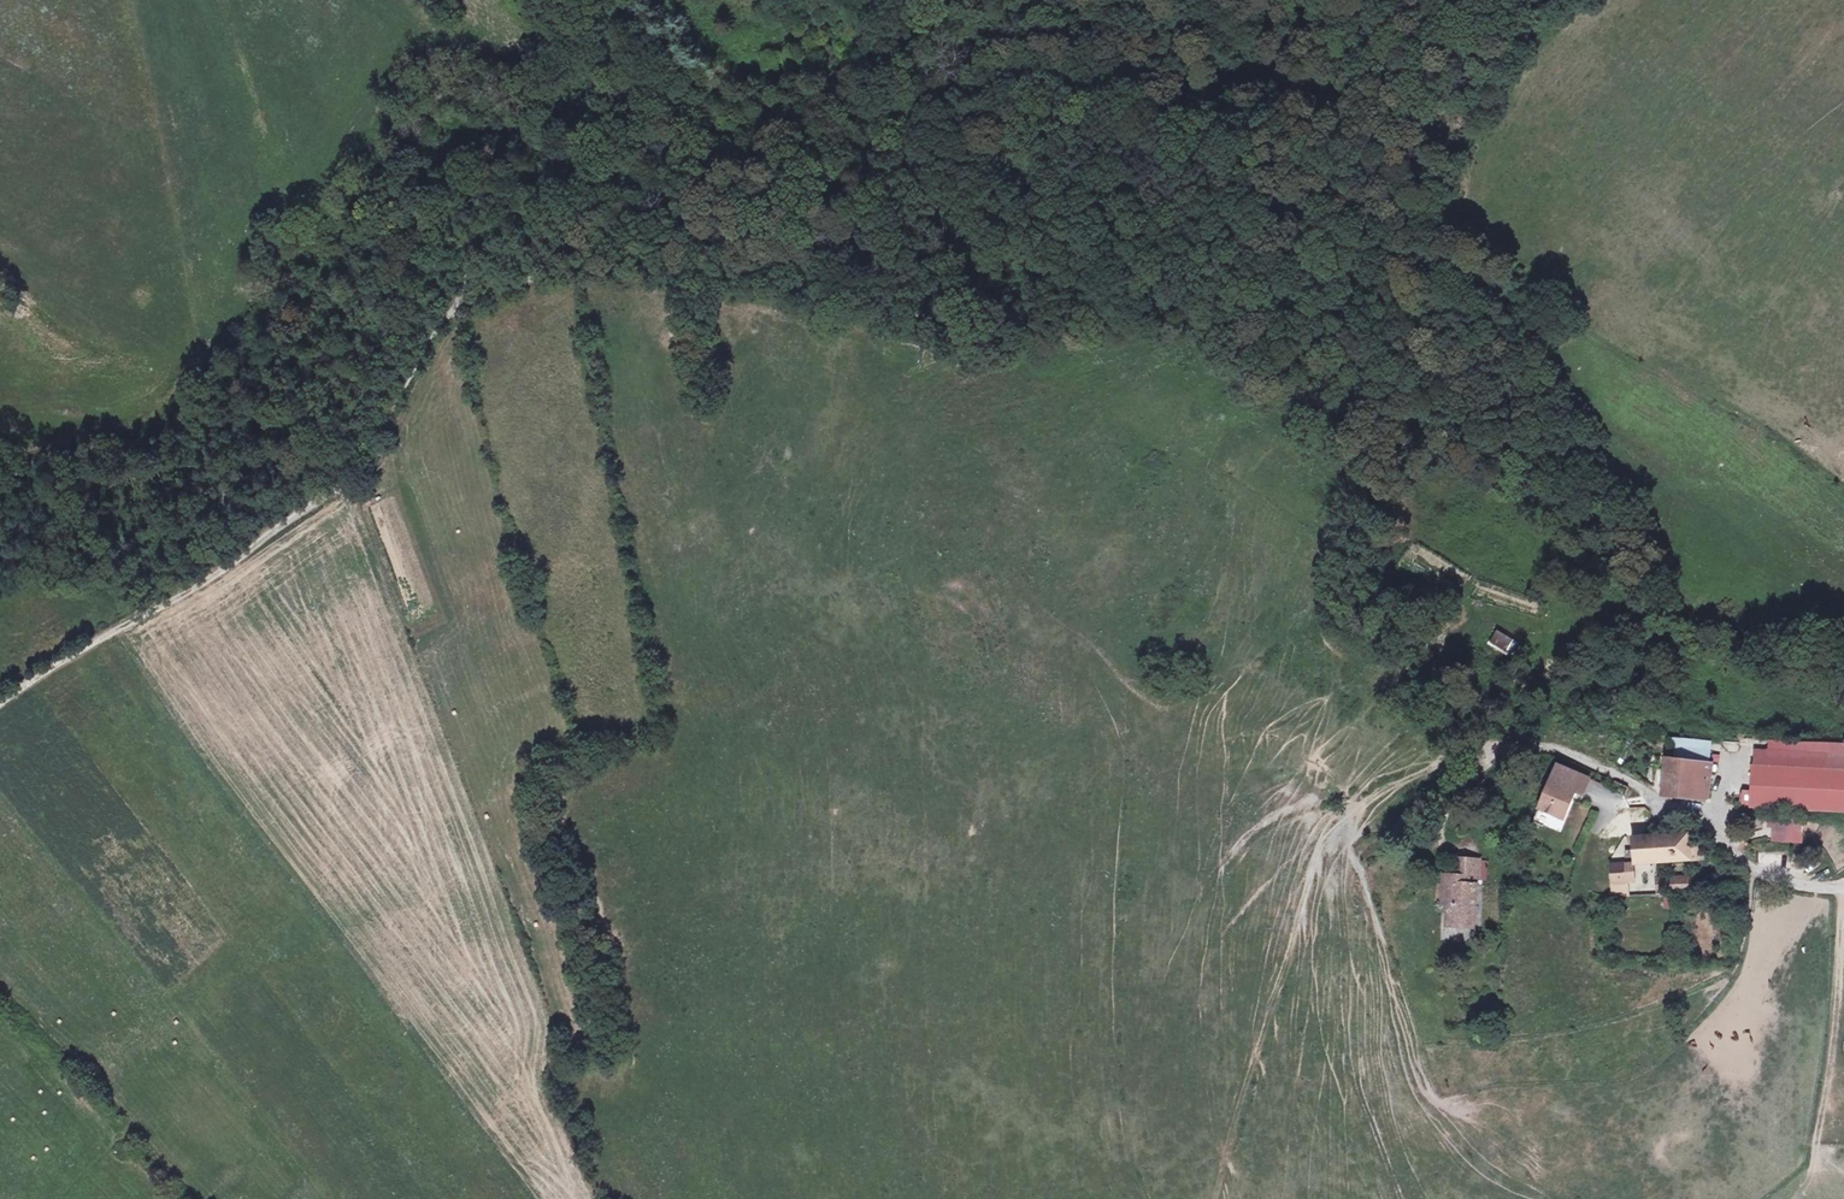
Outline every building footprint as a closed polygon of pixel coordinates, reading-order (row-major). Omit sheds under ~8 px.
[(1687,727),(1667,727),(1666,738),(1670,738),(1687,738),(1687,727)] [(1670,738),(1668,747),(1709,751),(1712,742),(1670,738)] [(1668,747),(1667,758),(1710,763),(1711,751),(1709,751),(1668,747)] [(1843,770),(1843,756),(1755,751),(1754,766),(1843,770)] [(1667,758),(1663,794),(1665,795),(1665,791),(1692,795),(1692,798),(1705,799),(1710,763),(1667,758)] [(1557,765),(1538,809),(1558,817),(1562,807),(1567,810),(1571,799),(1567,797),(1570,790),(1574,792),(1582,796),(1589,779),(1557,765)] [(1750,807),(1843,812),(1843,770),(1754,766),(1752,765),(1750,797),(1750,807)] [(1739,807),(1750,807),(1750,797),(1740,796),(1739,807)] [(1562,807),(1558,817),(1563,819),(1567,810),(1562,807)] [(1775,814),(1774,829),(1784,829),(1784,814),(1775,814)] [(1774,829),(1774,840),(1784,840),(1784,829),(1774,829)] [(1687,834),(1652,836),(1655,863),(1704,860),(1702,845),(1689,846),(1687,834)] [(1631,838),(1634,865),(1652,864),(1649,836),(1631,838)] [(1447,926),(1473,928),(1476,878),(1479,878),(1479,873),(1480,861),(1463,859),(1462,877),(1443,876),(1443,884),(1449,884),(1448,906),(1447,926)] [(1488,861),(1480,861),(1479,873),(1479,878),(1487,879),(1488,861)] [(1621,864),(1610,865),(1612,883),(1623,883),(1621,864)] [(1626,864),(1621,864),(1623,883),(1629,882),(1626,864)] [(1692,877),(1656,879),(1656,893),(1692,893),(1692,877)]
